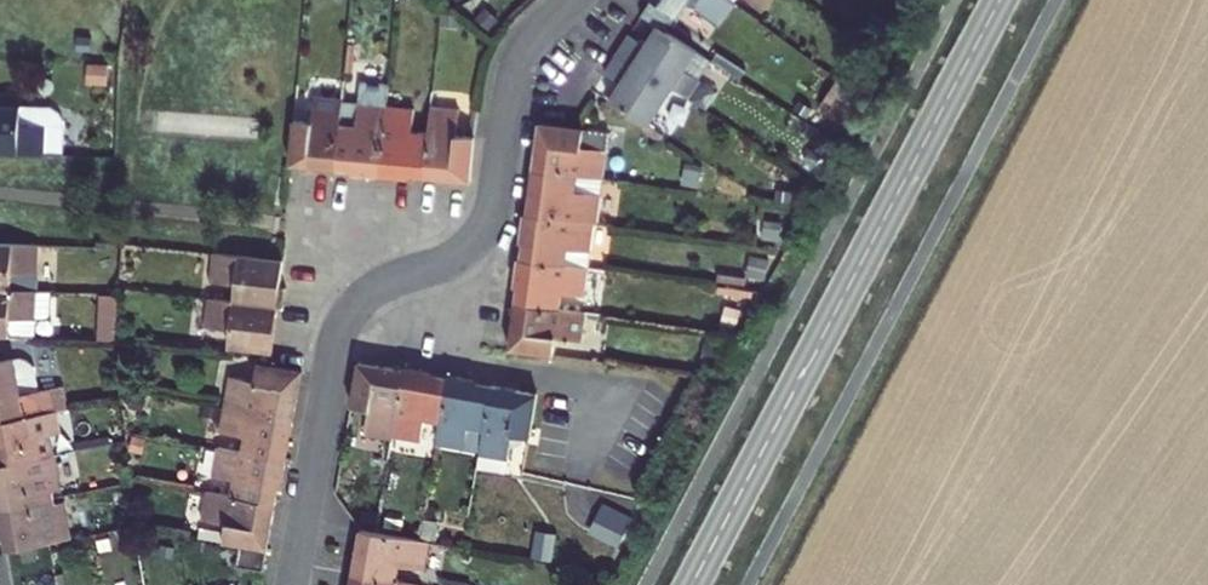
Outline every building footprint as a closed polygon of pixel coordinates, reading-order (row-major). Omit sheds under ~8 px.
[(673,11),(659,0),(649,0),(641,11),(655,21),(662,26),(673,11)] [(673,11),(681,0),(659,0),(673,11)] [(714,22),(729,0),(684,0),(714,22)] [(662,26),(655,21),(642,39),(628,30),(615,47),(670,85),(684,95),(709,59),(662,26)] [(615,78),(602,96),(642,125),(670,85),(615,47),(601,68),(615,78)] [(715,49),(709,59),(737,78),(743,69),(715,49)] [(353,105),(337,103),(332,169),(346,170),(346,178),(374,181),(380,107),(382,86),(355,83),(353,105)] [(838,83),(817,112),(841,130),(863,101),(838,83)] [(19,105),(20,87),(0,85),(0,103),(19,105)] [(332,169),(335,124),(337,103),(338,98),(310,95),(307,121),(294,120),(288,163),(332,169)] [(39,152),(41,125),(17,123),(19,105),(0,103),(0,149),(39,152)] [(419,178),(422,133),(405,131),(407,110),(380,107),(374,181),(404,183),(404,177),(419,178)] [(422,133),(419,178),(465,183),(472,138),(451,136),(453,109),(425,107),(422,133)] [(533,121),(526,172),(594,181),(601,131),(533,121)] [(523,191),(519,219),(583,227),(588,228),(594,181),(526,172),(523,191)] [(583,227),(519,219),(517,234),(510,233),(506,260),(560,268),(563,248),(580,251),(583,227)] [(32,284),(37,242),(0,238),(0,281),(32,284)] [(275,268),(206,256),(203,281),(228,285),(225,302),(269,309),(275,268)] [(578,270),(560,268),(506,260),(502,291),(508,292),(504,314),(553,320),(555,301),(574,303),(578,270)] [(0,281),(0,330),(27,333),(29,310),(40,311),(44,308),(47,286),(32,284),(0,281)] [(105,341),(108,291),(90,290),(87,339),(105,341)] [(269,309),(225,302),(201,298),(198,322),(222,326),(219,344),(262,351),(269,309)] [(499,351),(554,360),(555,345),(573,347),(576,322),(553,320),(504,314),(499,351)] [(35,406),(47,403),(57,401),(54,378),(28,382),(22,353),(17,348),(4,346),(0,347),(0,411),(35,406)] [(220,368),(214,401),(285,414),(293,372),(246,363),(245,372),(220,368)] [(383,446),(384,442),(396,374),(349,366),(341,414),(363,418),(359,442),(383,446)] [(396,374),(384,442),(410,446),(413,426),(433,428),(441,382),(396,374)] [(461,433),(477,436),(484,389),(441,382),(433,428),(429,449),(458,453),(461,433)] [(505,465),(509,441),(527,444),(534,398),(493,391),(484,389),(477,436),(473,459),(505,465)] [(285,414),(214,401),(209,429),(233,434),(230,449),(277,457),(285,414)] [(0,411),(0,456),(39,449),(36,428),(52,425),(47,403),(35,406),(0,411)] [(523,468),(527,444),(509,441),(505,465),(523,468)] [(226,475),(223,491),(265,499),(267,485),(271,486),(277,457),(230,449),(206,445),(202,470),(226,475)] [(32,491),(31,480),(44,477),(39,449),(0,456),(0,497),(32,491)] [(235,539),(236,540),(259,544),(265,513),(262,513),(265,499),(223,491),(193,486),(189,513),(218,519),(215,536),(235,539)] [(37,534),(52,531),(47,497),(34,499),(32,491),(0,497),(0,542),(37,534)] [(353,527),(347,570),(388,578),(392,559),(419,564),(423,539),(353,527)] [(254,569),(255,566),(259,544),(236,540),(235,539),(230,563),(254,569)] [(415,583),(388,578),(347,570),(345,584),(414,584),(415,583)]
